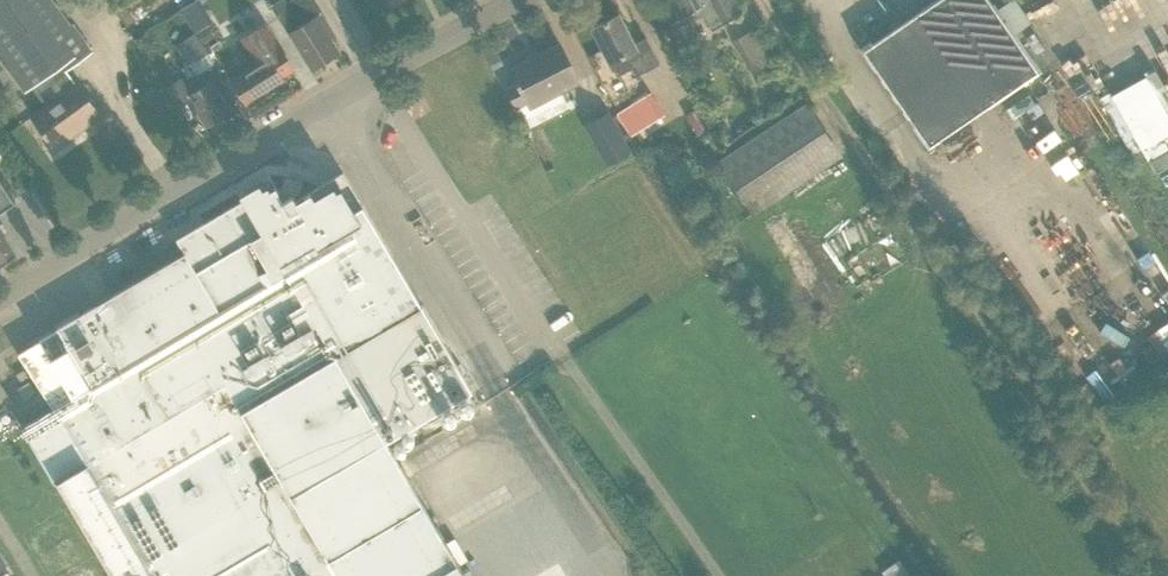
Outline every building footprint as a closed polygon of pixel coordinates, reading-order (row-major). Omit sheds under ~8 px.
[(27,89),(32,85),(46,105),(32,115),(54,147),(99,115),(76,83),(75,84),(61,64),(85,47),(51,0),(0,0),(0,52),(27,89)] [(85,8),(98,0),(80,0),(85,8)] [(246,4),(244,0),(224,0),(219,3),(225,15),(246,4)] [(278,15),(311,68),(339,51),(331,38),(335,35),(320,12),(313,0),(289,0),(287,1),(286,0),(278,0),(273,3),(280,14),(278,15)] [(673,28),(692,18),(689,13),(700,7),(712,29),(739,14),(732,0),(665,0),(669,6),(663,9),(673,28)] [(995,10),(989,0),(935,0),(863,49),(928,145),(1037,71),(1013,35),(1031,23),(1015,0),(1010,0),(995,10)] [(659,62),(645,36),(634,43),(618,13),(592,27),(617,75),(632,67),(635,75),(659,62)] [(281,77),(293,69),(266,24),(248,35),(263,59),(231,79),(247,104),(283,81),(281,77)] [(207,27),(198,33),(204,42),(213,36),(207,27)] [(779,69),(753,27),(732,40),(758,82),(779,69)] [(206,125),(231,110),(211,80),(203,68),(202,68),(197,59),(207,53),(194,33),(175,45),(187,64),(182,68),(188,78),(183,80),(181,78),(166,87),(177,103),(187,96),(206,125)] [(515,35),(500,37),(503,58),(518,56),(515,35)] [(517,83),(507,89),(516,106),(527,101),(542,92),(545,98),(579,80),(560,43),(510,69),(517,83)] [(1106,72),(1107,96),(1157,92),(1155,54),(1118,56),(1118,71),(1106,72)] [(632,132),(660,115),(647,94),(619,112),(632,132)] [(1035,133),(1057,119),(1044,100),(1023,114),(1035,133)] [(753,213),(841,155),(806,103),(719,161),(753,213)] [(631,151),(608,110),(583,124),(606,166),(631,151)] [(19,353),(51,408),(22,424),(56,481),(58,480),(115,575),(466,575),(386,440),(472,390),(342,172),(296,199),(293,195),(299,191),(302,180),(285,176),(282,187),(277,189),(269,175),(238,193),(242,199),(176,238),(184,252),(56,327),(58,330),(19,353)] [(0,174),(0,208),(3,206),(0,202),(13,194),(0,174)] [(1074,197),(1050,214),(1098,280),(1123,263),(1074,197)] [(804,289),(823,276),(782,213),(763,225),(804,289)] [(13,255),(0,234),(0,263),(13,255)] [(1114,398),(1097,400),(1099,421),(1116,419),(1114,398)] [(0,468),(26,451),(0,411),(0,468)] [(898,559),(910,575),(911,575),(923,568),(911,550),(898,559)]
